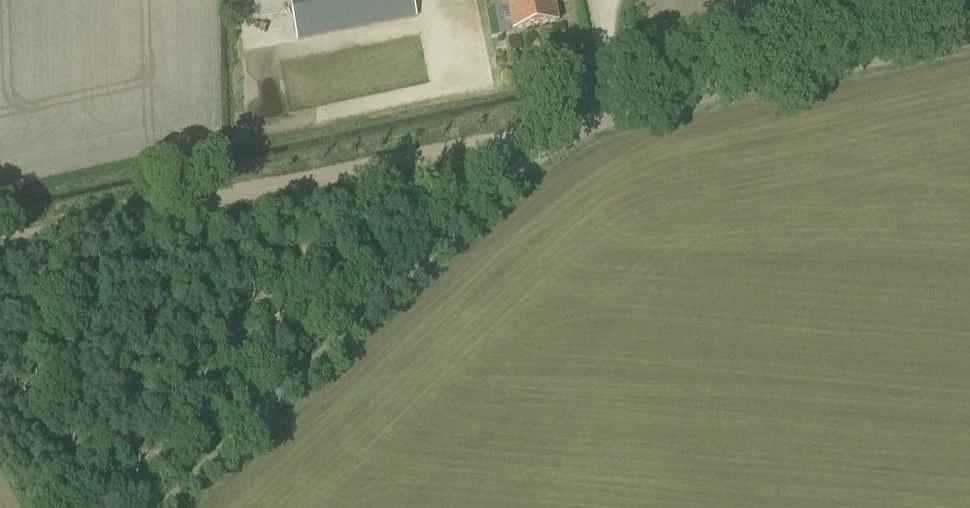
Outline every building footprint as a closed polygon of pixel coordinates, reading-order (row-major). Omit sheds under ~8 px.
[(298,41),(416,18),(413,0),(290,0),(298,41)] [(562,20),(558,0),(508,0),(514,30),(562,20)]
